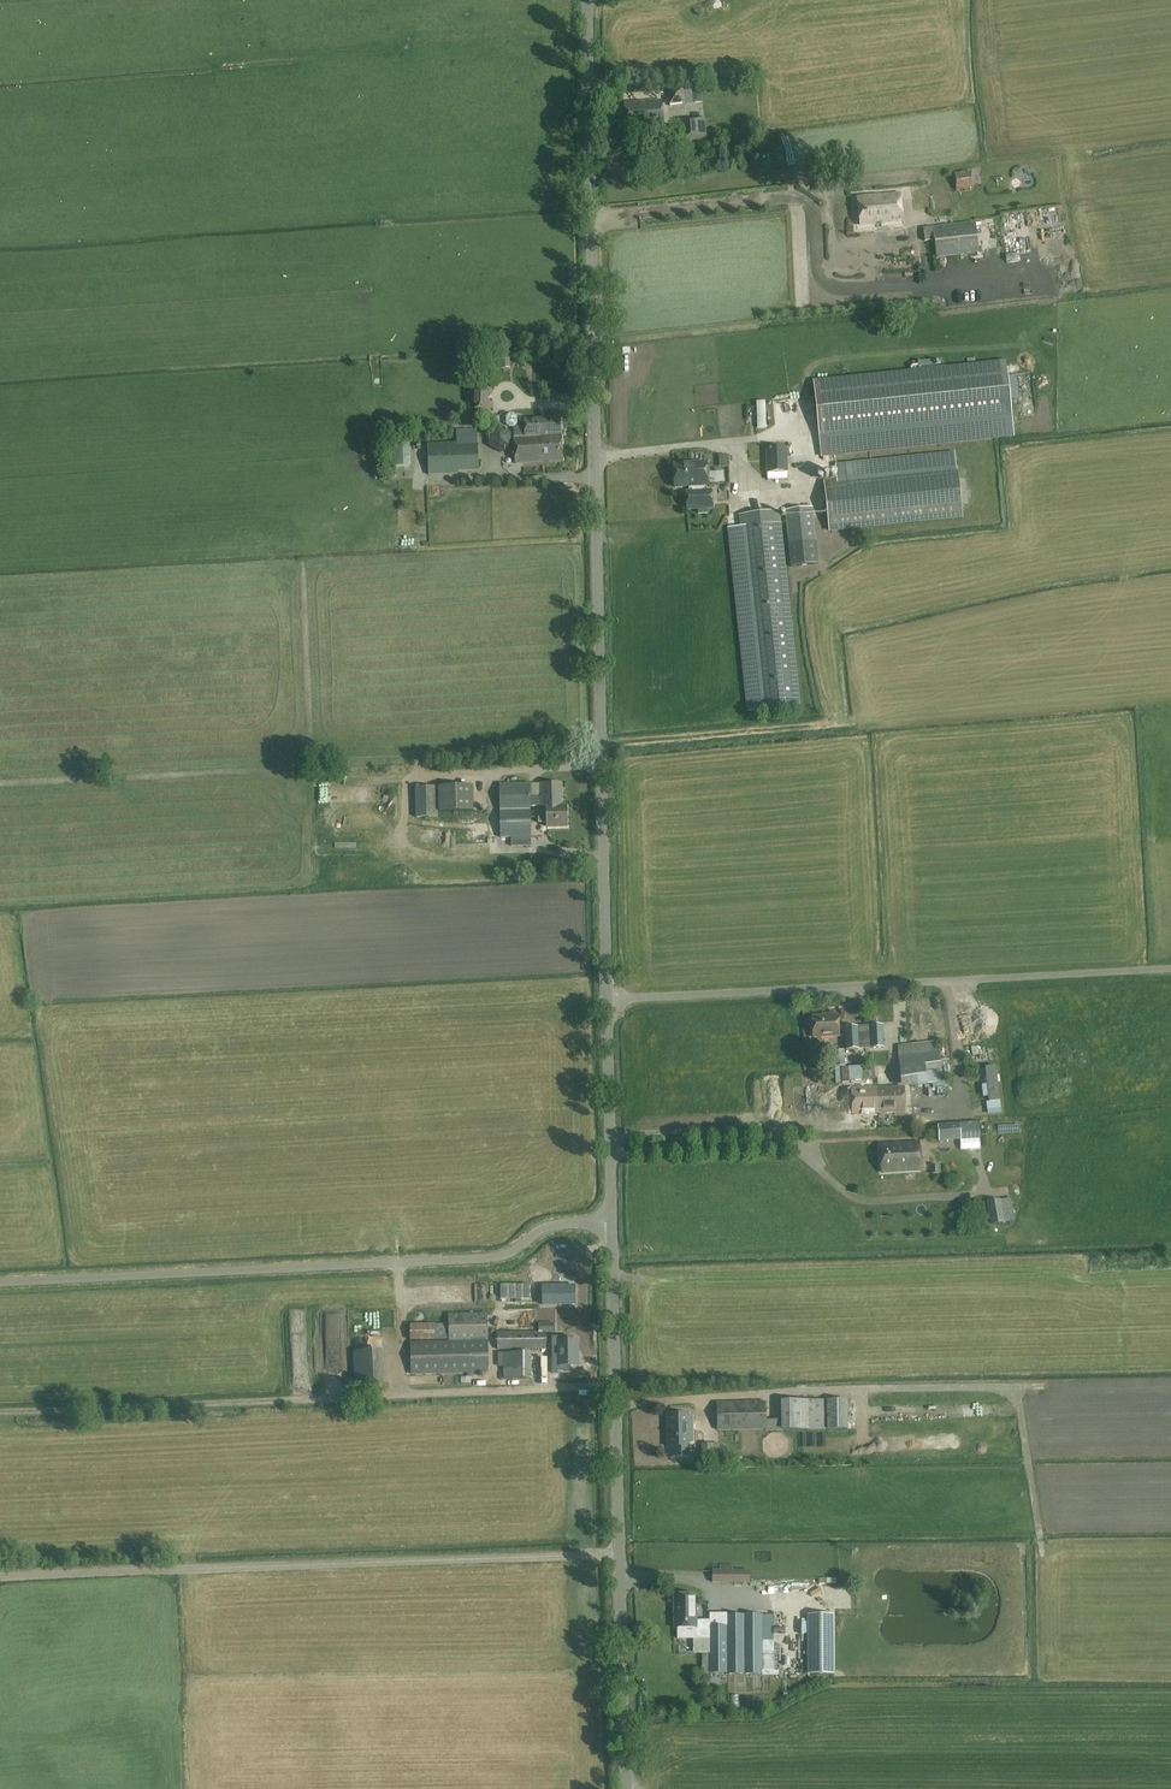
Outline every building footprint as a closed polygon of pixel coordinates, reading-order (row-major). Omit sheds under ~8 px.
[(670,106),(694,103),(692,88),(684,89),(684,87),(668,89),(670,106)] [(663,125),(661,102),(624,105),(626,128),(663,125)] [(682,142),(707,140),(705,118),(681,120),(682,142)] [(956,190),(974,188),(972,172),(955,174),(956,190)] [(860,225),(902,221),(899,195),(857,198),(860,225)] [(1023,212),(1001,212),(1001,224),(1023,223),(1023,212)] [(979,253),(975,222),(924,228),(925,241),(935,240),(936,258),(979,253)] [(497,358),(497,369),(511,368),(510,357),(497,358)] [(814,382),(821,454),(1014,434),(1006,362),(814,382)] [(474,409),(488,409),(488,386),(487,386),(487,382),(478,382),(478,385),(474,385),(474,409)] [(792,419),(812,419),(812,405),(792,405),(792,419)] [(514,439),(561,436),(560,418),(524,420),(525,437),(514,437),(514,439)] [(489,433),(489,446),(499,453),(511,447),(511,434),(501,427),(489,433)] [(478,471),(476,430),(455,430),(456,443),(427,443),(428,476),(458,475),(458,472),(478,471)] [(563,461),(561,436),(514,439),(515,464),(563,461)] [(409,444),(388,445),(389,477),(395,477),(395,467),(410,466),(409,444)] [(767,449),(768,472),(768,481),(788,479),(787,472),(786,448),(767,449)] [(838,479),(824,480),(829,532),(963,518),(955,450),(836,463),(838,479)] [(728,455),(719,455),(719,464),(728,464),(728,455)] [(689,492),(686,492),(687,509),(713,508),(712,491),(704,491),(704,485),(707,485),(706,463),(673,465),(674,487),(689,486),(689,492)] [(519,466),(508,468),(511,478),(521,475),(519,466)] [(558,483),(559,470),(546,469),(546,483),(558,483)] [(526,472),(526,479),(538,478),(538,471),(526,472)] [(812,508),(785,510),(791,565),(818,562),(812,508)] [(760,711),(801,708),(780,511),(739,515),(740,526),(727,527),(747,713),(760,711)] [(530,807),(529,785),(529,783),(499,784),(500,839),(510,838),(511,847),(531,846),(530,807)] [(541,784),(541,785),(542,807),(542,808),(546,808),(546,813),(538,813),(538,823),(547,823),(547,828),(567,827),(566,806),(562,806),(561,784),(541,784)] [(317,785),(316,802),(358,803),(359,786),(317,785)] [(541,785),(529,785),(530,807),(542,807),(541,785)] [(473,786),(437,787),(438,813),(459,812),(459,824),(488,824),(487,811),(473,811),(473,786)] [(415,788),(416,818),(438,817),(438,813),(437,787),(415,788)] [(347,840),(349,849),(368,845),(366,836),(347,840)] [(347,863),(332,863),(332,881),(349,881),(349,872),(347,872),(347,863)] [(830,1016),(812,1017),(813,1038),(839,1037),(838,1014),(830,1015),(830,1016)] [(884,1047),(883,1025),(870,1026),(870,1048),(884,1047)] [(844,1027),(845,1050),(860,1050),(859,1034),(863,1034),(863,1026),(844,1027)] [(926,1075),(934,1074),(942,1073),(938,1041),(897,1046),(901,1087),(905,1087),(927,1085),(927,1084),(926,1075)] [(845,1066),(844,1050),(833,1051),(834,1067),(845,1066)] [(876,1080),(875,1066),(862,1067),(862,1080),(876,1080)] [(996,1068),(987,1069),(989,1085),(983,1085),(984,1097),(990,1096),(990,1102),(1000,1101),(996,1068)] [(901,1087),(877,1088),(878,1113),(906,1112),(905,1087),(901,1087)] [(860,1114),(878,1113),(877,1088),(859,1088),(860,1114)] [(910,1105),(912,1125),(955,1122),(954,1102),(910,1105)] [(1018,1125),(999,1126),(999,1135),(1019,1134),(1018,1125)] [(959,1126),(940,1128),(941,1143),(960,1142),(959,1126)] [(881,1144),(881,1173),(920,1171),(918,1142),(881,1144)] [(935,1165),(930,1166),(932,1175),(938,1173),(935,1165)] [(1006,1222),(1001,1200),(987,1202),(991,1225),(1006,1222)] [(539,1247),(540,1261),(558,1260),(557,1246),(539,1247)] [(435,1341),(434,1325),(409,1324),(411,1375),(467,1373),(467,1376),(474,1377),(473,1374),(489,1373),(487,1313),(448,1314),(448,1324),(448,1341),(435,1341)] [(497,1353),(527,1353),(527,1350),(546,1350),(546,1333),(553,1333),(553,1323),(538,1323),(538,1331),(497,1332),(497,1353)] [(448,1324),(434,1325),(435,1341),(448,1341),(448,1324)] [(577,1341),(557,1341),(557,1366),(578,1366),(577,1341)] [(384,1386),(383,1350),(354,1351),(355,1387),(384,1386)] [(531,1352),(527,1353),(497,1353),(497,1366),(503,1366),(504,1380),(532,1379),(531,1352)] [(323,1383),(334,1383),(334,1374),(323,1375),(323,1383)] [(827,1430),(826,1401),(826,1400),(780,1401),(781,1420),(781,1430),(781,1431),(827,1430)] [(847,1400),(826,1401),(827,1430),(848,1430),(847,1400)] [(766,1430),(766,1420),(766,1401),(716,1403),(717,1431),(766,1430)] [(984,1417),(998,1416),(998,1404),(984,1405),(984,1417)] [(875,1409),(875,1422),(891,1421),(891,1409),(875,1409)] [(670,1430),(670,1447),(673,1447),(673,1457),(689,1457),(688,1442),(692,1442),(692,1417),(688,1417),(688,1414),(668,1415),(669,1430),(670,1430)] [(781,1430),(781,1420),(766,1420),(766,1430),(781,1430)] [(720,1461),(719,1443),(702,1444),(702,1461),(720,1461)] [(750,1569),(733,1569),(733,1582),(750,1582),(750,1569)] [(696,1595),(674,1596),(674,1629),(693,1629),(693,1654),(709,1655),(709,1674),(762,1676),(762,1671),(773,1671),(773,1615),(726,1615),(725,1626),(710,1626),(710,1620),(696,1620),(696,1595)] [(807,1616),(806,1676),(833,1676),(833,1616),(807,1616)]
